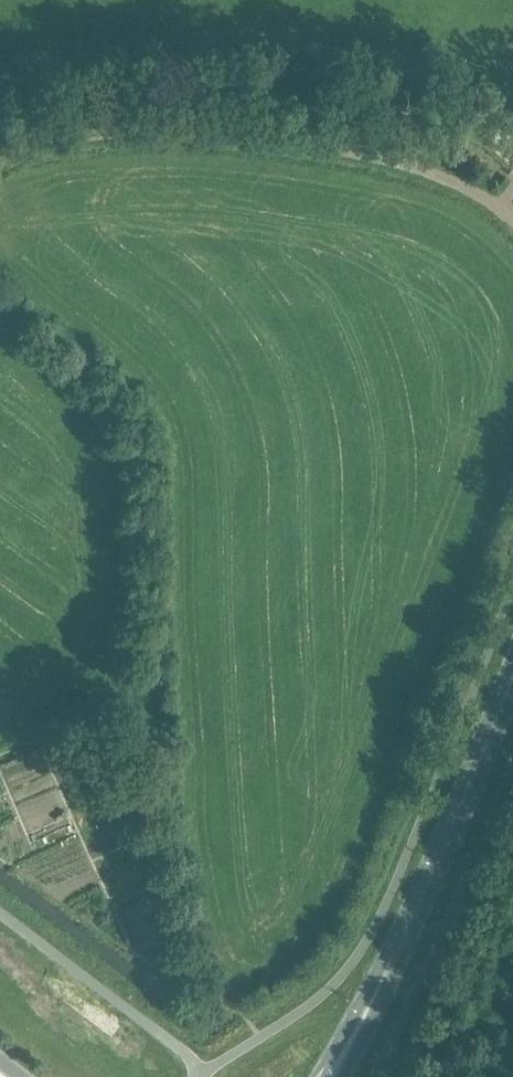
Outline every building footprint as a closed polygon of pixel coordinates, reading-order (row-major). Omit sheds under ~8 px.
[(81,905),(101,899),(111,885),(143,875),(149,866),(145,852),(98,866),(83,816),(54,825),(42,842),(14,850),(7,828),(0,830),(0,845),(1,850),(81,905)]
